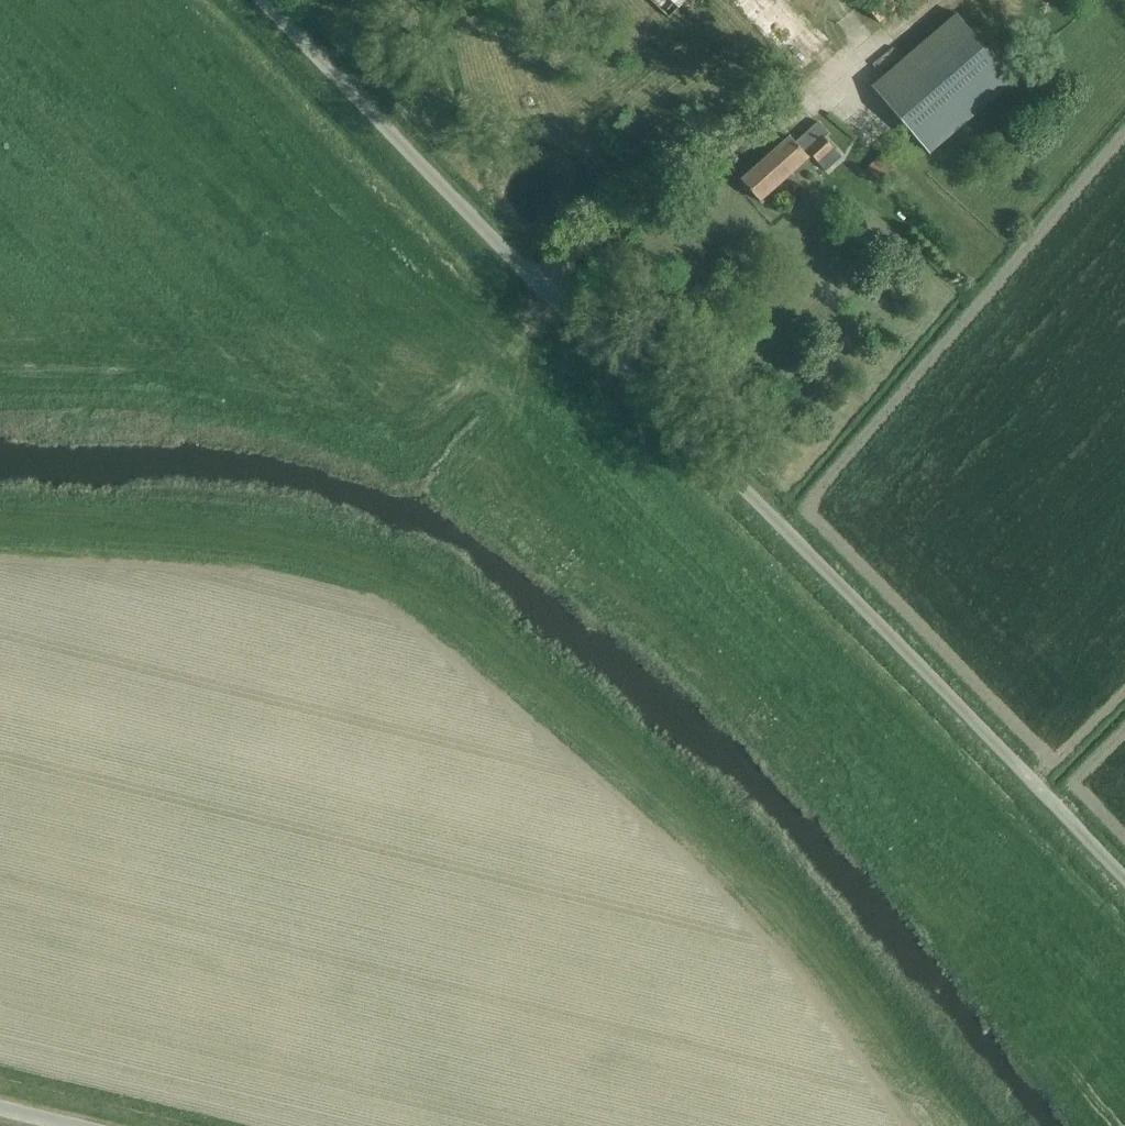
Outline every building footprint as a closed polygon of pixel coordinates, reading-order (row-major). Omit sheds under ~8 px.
[(669,20),(679,9),(669,0),(650,0),(649,1),(669,20)] [(871,88),(928,155),(1014,83),(956,15),(871,88)] [(817,164),(834,149),(814,127),(795,144),(789,137),(740,181),(760,203),(811,157),(817,164)]
